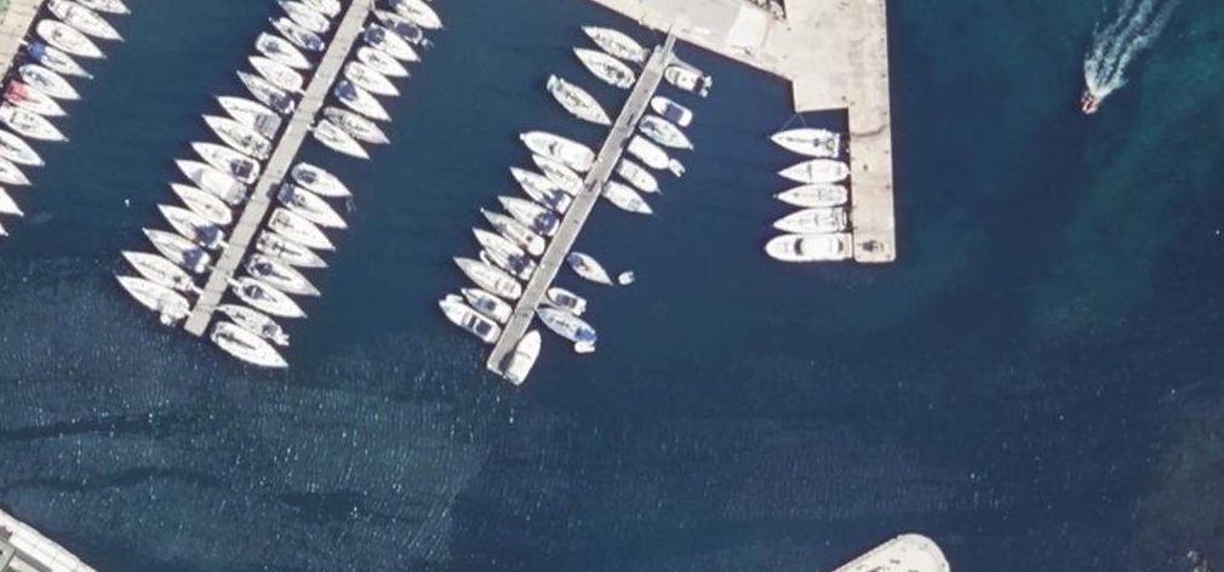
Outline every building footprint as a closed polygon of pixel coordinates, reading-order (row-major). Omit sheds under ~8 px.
[(885,235),(872,235),(872,250),(886,249),(885,235)] [(0,543),(0,570),(12,551),(0,543)]
